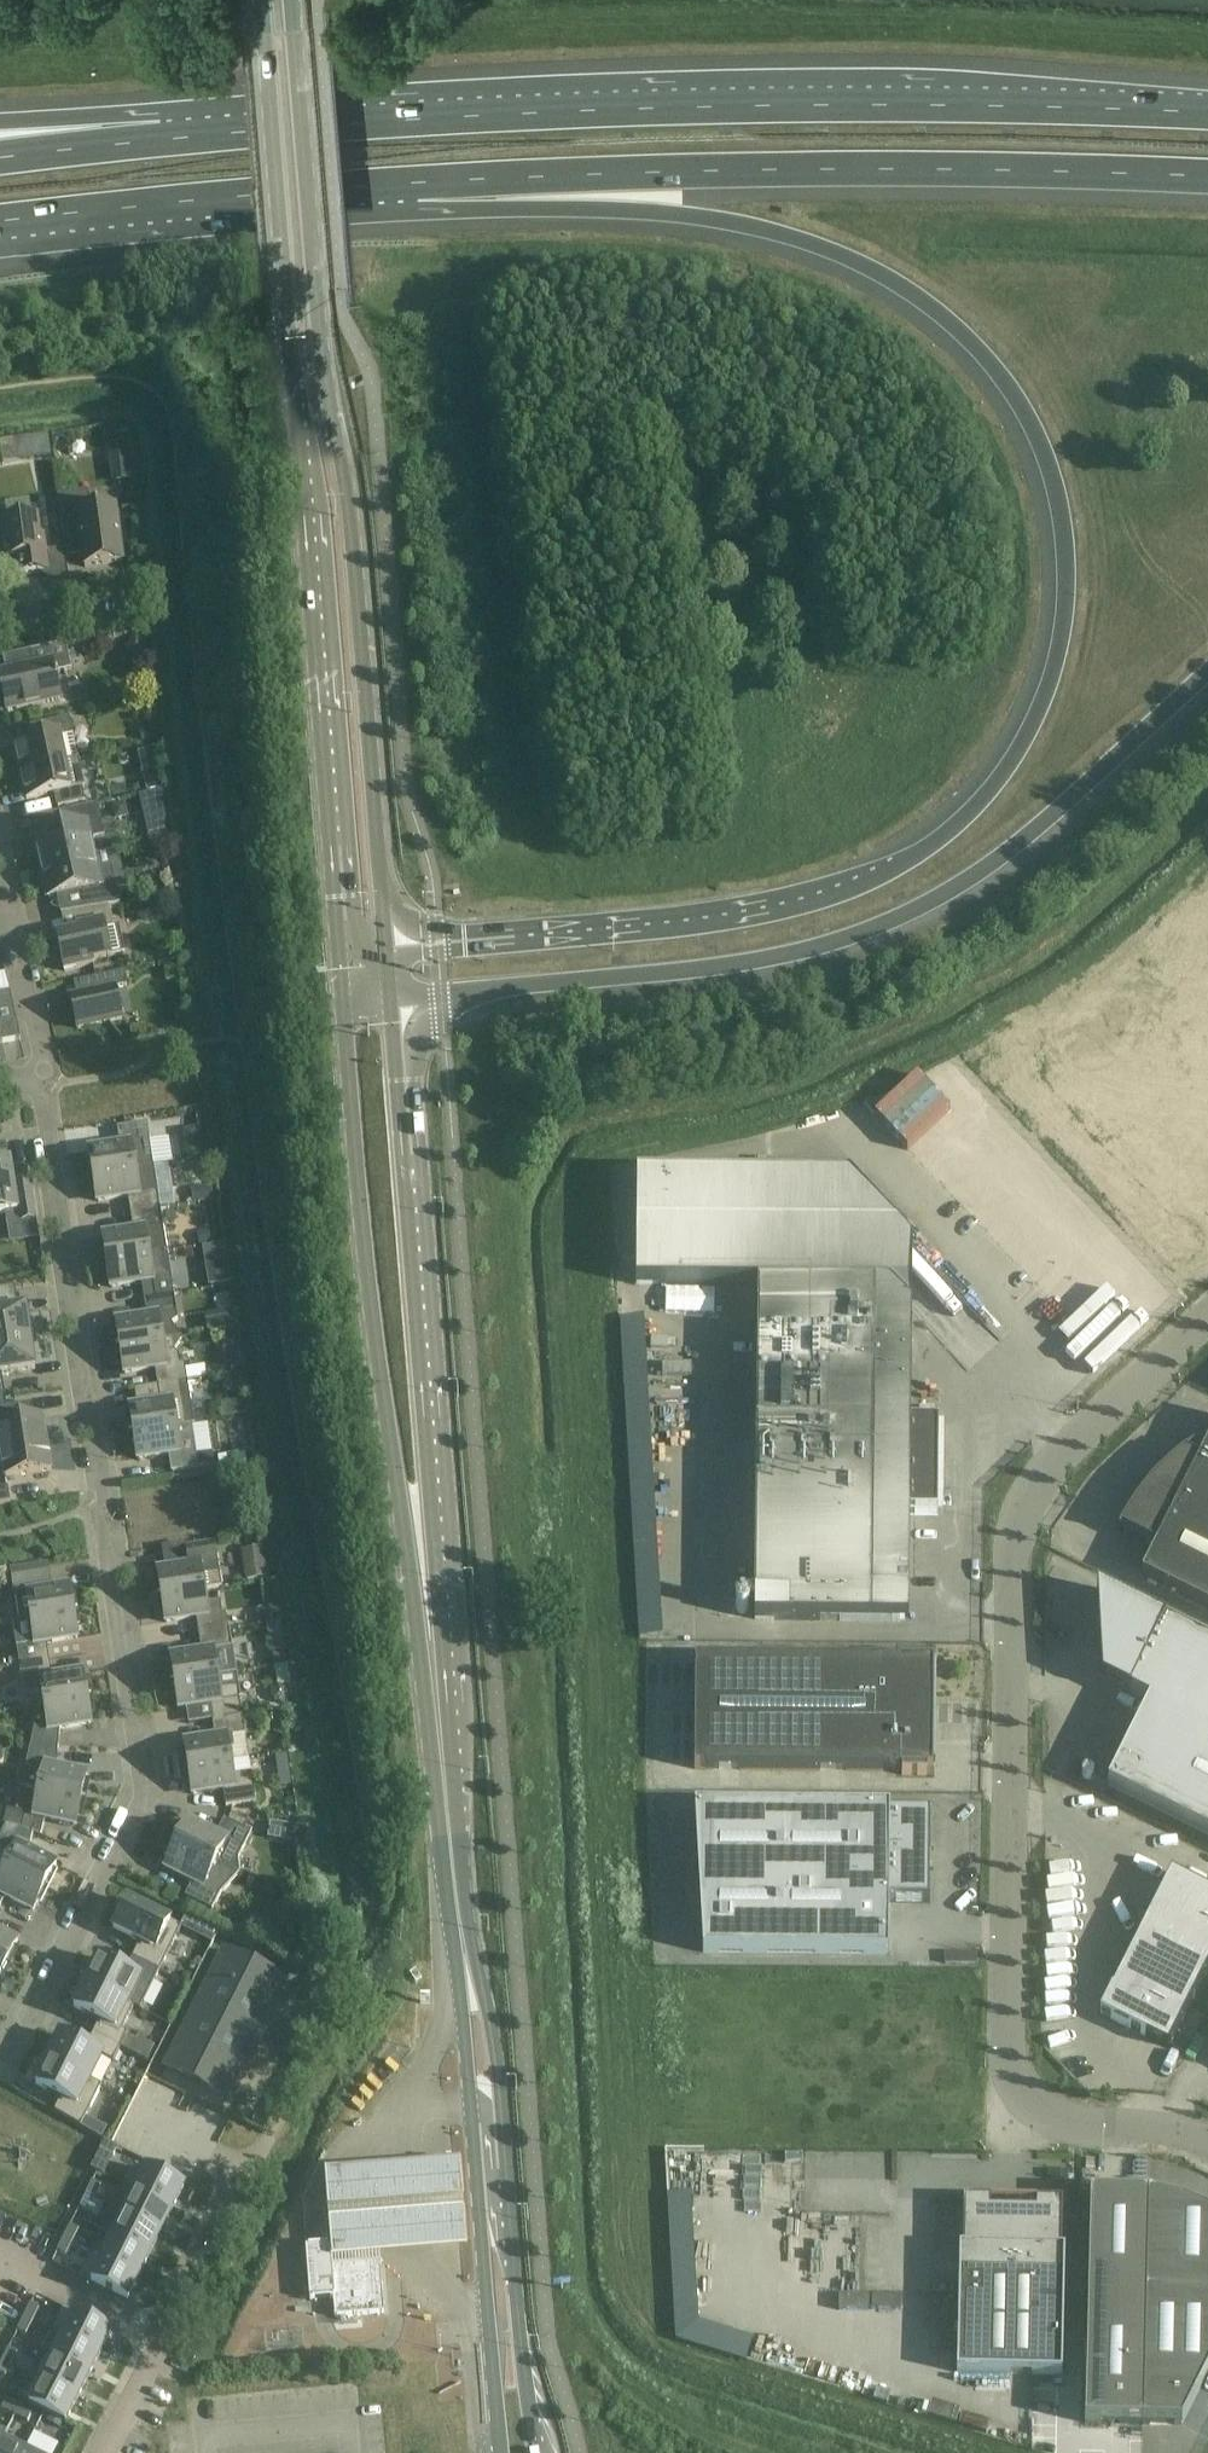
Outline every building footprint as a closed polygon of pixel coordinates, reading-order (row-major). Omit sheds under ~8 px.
[(132,481),(126,435),(106,438),(112,483),(132,481)] [(0,443),(0,448),(2,464),(52,457),(49,436),(0,443)] [(89,511),(87,494),(58,498),(62,531),(79,529),(84,567),(122,562),(115,508),(89,511)] [(4,541),(0,542),(3,561),(18,559),(21,576),(48,572),(43,537),(40,537),(37,517),(1,522),(4,541)] [(65,641),(29,650),(33,666),(0,673),(0,682),(7,711),(60,699),(56,683),(59,682),(57,677),(55,677),(54,672),(71,668),(65,641)] [(73,734),(69,717),(38,723),(41,738),(14,744),(20,771),(64,762),(79,759),(73,734)] [(84,786),(79,759),(64,762),(20,771),(26,799),(53,793),(57,807),(85,801),(82,787),(84,786)] [(34,834),(41,865),(92,854),(89,837),(103,834),(96,802),(63,810),(67,827),(34,834)] [(92,854),(41,865),(48,896),(81,890),(85,909),(108,904),(108,905),(119,903),(110,866),(96,870),(92,854)] [(92,960),(125,953),(118,924),(113,925),(108,905),(108,904),(85,909),(73,911),(78,931),(57,936),(64,970),(93,964),(92,960)] [(127,984),(123,970),(95,976),(98,991),(70,997),(77,1028),(122,1018),(115,987),(127,984)] [(20,1039),(10,991),(0,993),(0,1042),(20,1039)] [(89,1150),(93,1176),(136,1169),(154,1166),(147,1123),(117,1128),(120,1145),(89,1150)] [(10,1164),(0,1165),(0,1214),(5,1213),(7,1223),(36,1218),(31,1188),(15,1191),(10,1164)] [(161,1209),(154,1166),(136,1169),(93,1176),(97,1201),(128,1197),(131,1214),(161,1209)] [(896,1261),(912,1245),(849,1178),(637,1176),(636,1285),(757,1287),(754,1620),(909,1621),(910,1514),(937,1514),(938,1424),(910,1423),(912,1310),(896,1293),(912,1278),(896,1261)] [(107,1262),(167,1252),(161,1209),(131,1214),(134,1231),(103,1236),(107,1262)] [(201,1245),(206,1284),(228,1281),(224,1243),(201,1245)] [(145,1300),(174,1295),(167,1252),(107,1262),(111,1287),(142,1283),(145,1300)] [(174,1295),(145,1300),(147,1317),(116,1322),(120,1348),(163,1341),(181,1338),(181,1336),(172,1323),(178,1320),(174,1295)] [(31,1338),(26,1308),(0,1311),(0,1343),(31,1338)] [(234,1311),(225,1312),(227,1329),(237,1328),(234,1311)] [(620,1317),(628,1508),(640,1507),(641,1518),(649,1518),(641,1316),(620,1317)] [(31,1338),(0,1343),(0,1397),(5,1396),(2,1374),(35,1369),(31,1338)] [(182,1340),(181,1338),(163,1341),(120,1348),(124,1373),(155,1369),(158,1385),(188,1380),(185,1362),(181,1363),(179,1354),(174,1350),(182,1340)] [(216,1365),(216,1345),(189,1345),(188,1377),(206,1378),(206,1365),(216,1365)] [(188,1380),(158,1385),(160,1403),(130,1408),(134,1434),(176,1427),(192,1424),(194,1424),(188,1380)] [(246,1401),(233,1403),(235,1417),(248,1415),(246,1401)] [(47,1443),(43,1417),(11,1421),(9,1407),(0,1408),(0,1444),(1,1451),(47,1443)] [(235,1418),(236,1445),(250,1444),(248,1418),(235,1418)] [(199,1467),(192,1424),(176,1427),(134,1434),(138,1459),(169,1454),(171,1471),(199,1467)] [(47,1443),(1,1451),(5,1478),(51,1471),(47,1443)] [(1140,1497),(1207,1530),(1207,1444),(1200,1461),(1186,1454),(1187,1454),(1186,1452),(1180,1457),(1173,1462),(1167,1467),(1162,1473),(1156,1479),(1151,1484),(1145,1490),(1140,1497)] [(253,1452),(227,1455),(229,1472),(255,1468),(253,1452)] [(8,1487),(0,1488),(0,1503),(11,1501),(8,1487)] [(1140,1497),(1136,1502),(1132,1508),(1128,1514),(1125,1520),(1121,1526),(1118,1532),(1120,1532),(1121,1529),(1156,1547),(1142,1576),(1207,1609),(1207,1530),(1140,1497)] [(158,1571),(162,1597),(204,1590),(204,1589),(222,1586),(216,1544),(186,1549),(188,1566),(158,1571)] [(243,1548),(244,1578),(264,1577),(263,1548),(243,1548)] [(49,1563),(10,1569),(13,1591),(16,1590),(20,1620),(20,1621),(31,1619),(73,1612),(78,1612),(75,1593),(71,1594),(69,1587),(53,1589),(49,1563)] [(1148,1702),(1149,1702),(1207,1731),(1207,1643),(1097,1587),(1097,1597),(1103,1600),(1106,1641),(1100,1638),(1102,1680),(1129,1694),(1130,1693),(1148,1702)] [(206,1603),(204,1590),(162,1597),(166,1623),(197,1618),(199,1635),(229,1630),(226,1612),(223,1612),(221,1601),(206,1603)] [(656,1595),(637,1595),(637,1636),(657,1636),(656,1595)] [(20,1620),(14,1621),(21,1665),(50,1660),(47,1643),(77,1638),(76,1631),(81,1630),(78,1612),(73,1612),(31,1619),(20,1621),(20,1620)] [(236,1673),(229,1630),(199,1635),(202,1652),(171,1657),(175,1683),(236,1673)] [(928,1658),(903,1658),(903,1662),(695,1661),(694,1769),(902,1771),(902,1775),(927,1776),(927,1771),(933,1771),(934,1663),(928,1663),(928,1658)] [(44,1705),(87,1698),(83,1672),(52,1677),(50,1660),(21,1665),(25,1694),(42,1691),(44,1705)] [(213,1721),(242,1716),(236,1673),(175,1683),(179,1708),(210,1704),(213,1721)] [(31,1746),(58,1749),(60,1729),(91,1724),(87,1698),(44,1705),(48,1729),(36,1727),(31,1746)] [(1148,1702),(1107,1785),(1207,1836),(1207,1731),(1149,1702),(1148,1702)] [(249,1759),(242,1716),(213,1721),(215,1738),(184,1743),(188,1769),(249,1759)] [(57,1768),(58,1749),(31,1746),(22,1787),(40,1790),(82,1800),(87,1774),(57,1768)] [(249,1759),(188,1769),(192,1794),(224,1790),(226,1806),(256,1802),(249,1759)] [(0,1813),(0,1822),(4,1824),(6,1825),(33,1833),(41,1835),(45,1818),(76,1825),(82,1800),(40,1790),(37,1803),(19,1799),(16,1811),(8,1809),(1,1808),(0,1813)] [(695,1807),(703,1953),(888,1954),(889,1903),(929,1903),(930,1814),(890,1814),(890,1808),(695,1807)] [(189,1821),(177,1844),(232,1872),(240,1873),(238,1859),(252,1832),(225,1818),(216,1835),(189,1821)] [(6,1825),(0,1838),(0,1848),(13,1855),(7,1867),(7,1868),(45,1887),(57,1864),(30,1850),(33,1833),(6,1825)] [(177,1844),(165,1868),(193,1881),(185,1897),(212,1911),(221,1894),(240,1873),(232,1872),(177,1844)] [(5,1897),(33,1910),(45,1887),(7,1868),(7,1867),(0,1863),(0,1908),(5,1897)] [(1207,1971),(1207,1891),(1171,1873),(1100,2013),(1169,2048),(1207,1971)] [(136,1941),(128,1956),(159,1972),(181,1928),(127,1901),(113,1929),(136,1941)] [(291,1943),(271,1918),(253,1933),(274,1957),(291,1943)] [(6,1965),(18,1942),(0,1933),(0,1962),(6,1965)] [(224,1951),(166,2067),(192,2081),(195,2074),(203,2078),(200,2085),(226,2098),(285,1981),(224,1951)] [(99,1958),(86,1983),(128,2004),(129,2004),(134,2006),(141,2010),(152,1986),(159,1972),(128,1956),(122,1969),(99,1958)] [(332,1989),(315,1980),(308,1993),(326,2002),(332,1989)] [(128,2004),(86,1983),(73,2009),(99,2022),(93,2035),(120,2048),(127,2034),(122,2031),(134,2006),(129,2004),(128,2004)] [(120,2048),(93,2035),(86,2048),(60,2035),(48,2060),(90,2081),(102,2057),(113,2062),(120,2048)] [(90,2081),(48,2060),(35,2086),(61,2098),(54,2112),(81,2127),(101,2086),(90,2081)] [(113,2156),(117,2148),(104,2141),(100,2150),(113,2156)] [(332,2244),(334,2264),(381,2260),(381,2254),(381,2248),(388,2248),(418,2245),(452,2243),(464,2242),(458,2161),(446,2162),(413,2164),(382,2166),(344,2168),(326,2170),(332,2244)] [(147,2169),(136,2192),(172,2211),(184,2188),(147,2169)] [(92,2182),(86,2195),(94,2199),(101,2186),(92,2182)] [(124,2187),(113,2209),(124,2214),(161,2233),(172,2211),(136,2192),(124,2187)] [(689,2192),(666,2193),(673,2352),(746,2349),(745,2328),(694,2330),(689,2192)] [(94,2199),(86,2195),(79,2208),(88,2212),(94,2199)] [(1090,2195),(1085,2423),(1142,2425),(1181,2426),(1207,2372),(1207,2217),(1202,2214),(1180,2205),(1170,2202),(1165,2201),(1161,2199),(1148,2196),(1090,2195)] [(1006,2206),(1006,2211),(990,2211),(991,2201),(964,2200),(963,2248),(959,2248),(959,2275),(962,2275),(961,2322),(958,2321),(957,2373),(1062,2375),(1065,2250),(1062,2250),(1063,2202),(1036,2202),(1036,2212),(1020,2211),(1020,2206),(1006,2206)] [(161,2233),(124,2214),(113,2236),(150,2255),(161,2233)] [(70,2226),(63,2239),(72,2243),(79,2230),(70,2226)] [(150,2255),(113,2236),(103,2258),(102,2258),(139,2277),(150,2255)] [(72,2243),(63,2239),(57,2252),(66,2256),(72,2243)] [(334,2264),(332,2244),(320,2245),(307,2246),(311,2297),(323,2296),(335,2295),(336,2315),(385,2311),(381,2260),(334,2264)] [(102,2258),(103,2258),(92,2252),(80,2276),(127,2300),(139,2277),(102,2258)] [(39,2309),(30,2305),(24,2318),(33,2322),(39,2309)] [(52,2333),(62,2338),(63,2337),(99,2356),(111,2333),(64,2309),(52,2333)] [(33,2322),(24,2318),(17,2331),(26,2335),(33,2322)] [(63,2337),(62,2338),(52,2359),(52,2360),(88,2378),(99,2356),(63,2337)] [(17,2353),(8,2349),(2,2362),(11,2366),(17,2353)] [(41,2354),(30,2377),(40,2382),(41,2382),(77,2400),(88,2378),(52,2360),(52,2359),(41,2354)] [(2,2362),(0,2366),(0,2377),(4,2379),(11,2366),(2,2362)] [(77,2400),(41,2382),(40,2382),(29,2405),(66,2423),(77,2400)] [(19,2408),(6,2401),(2,2410),(15,2416),(19,2408)] [(32,2414),(19,2408),(15,2416),(28,2423),(32,2414)] [(2,2442),(0,2445),(0,2452),(24,2452),(23,2452),(2,2442)]
